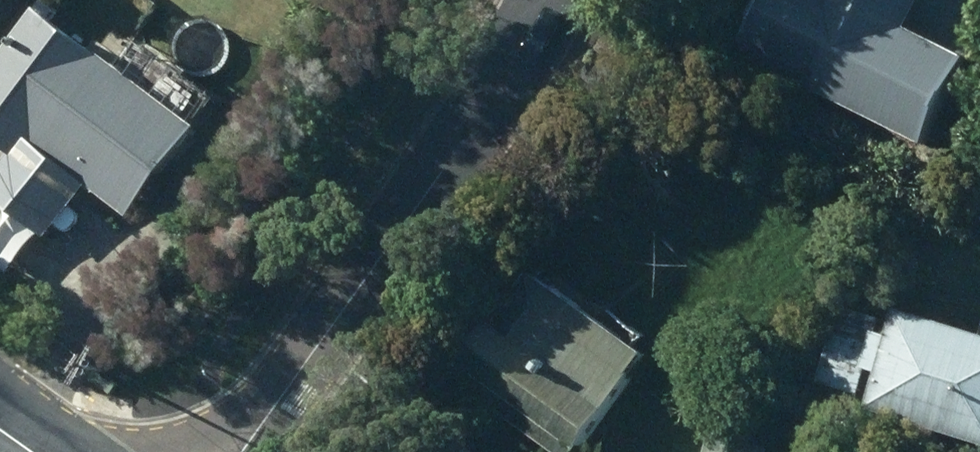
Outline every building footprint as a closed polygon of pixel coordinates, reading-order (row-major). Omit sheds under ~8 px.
[(22,0),(0,0),(0,29),(22,0)] [(746,55),(929,146),(971,60),(915,32),(931,0),(773,0),(746,55)] [(15,164),(0,183),(0,209),(54,250),(96,196),(141,231),(209,143),(52,21),(0,88),(0,152),(15,164)] [(560,451),(586,451),(656,355),(536,269),(457,378),(560,451)] [(888,323),(846,309),(822,383),(865,397),(874,369),(885,373),(873,408),(979,443),(979,334),(908,311),(899,340),(884,335),(888,323)] [(717,451),(782,451),(751,440),(749,446),(722,437),(717,451)]
